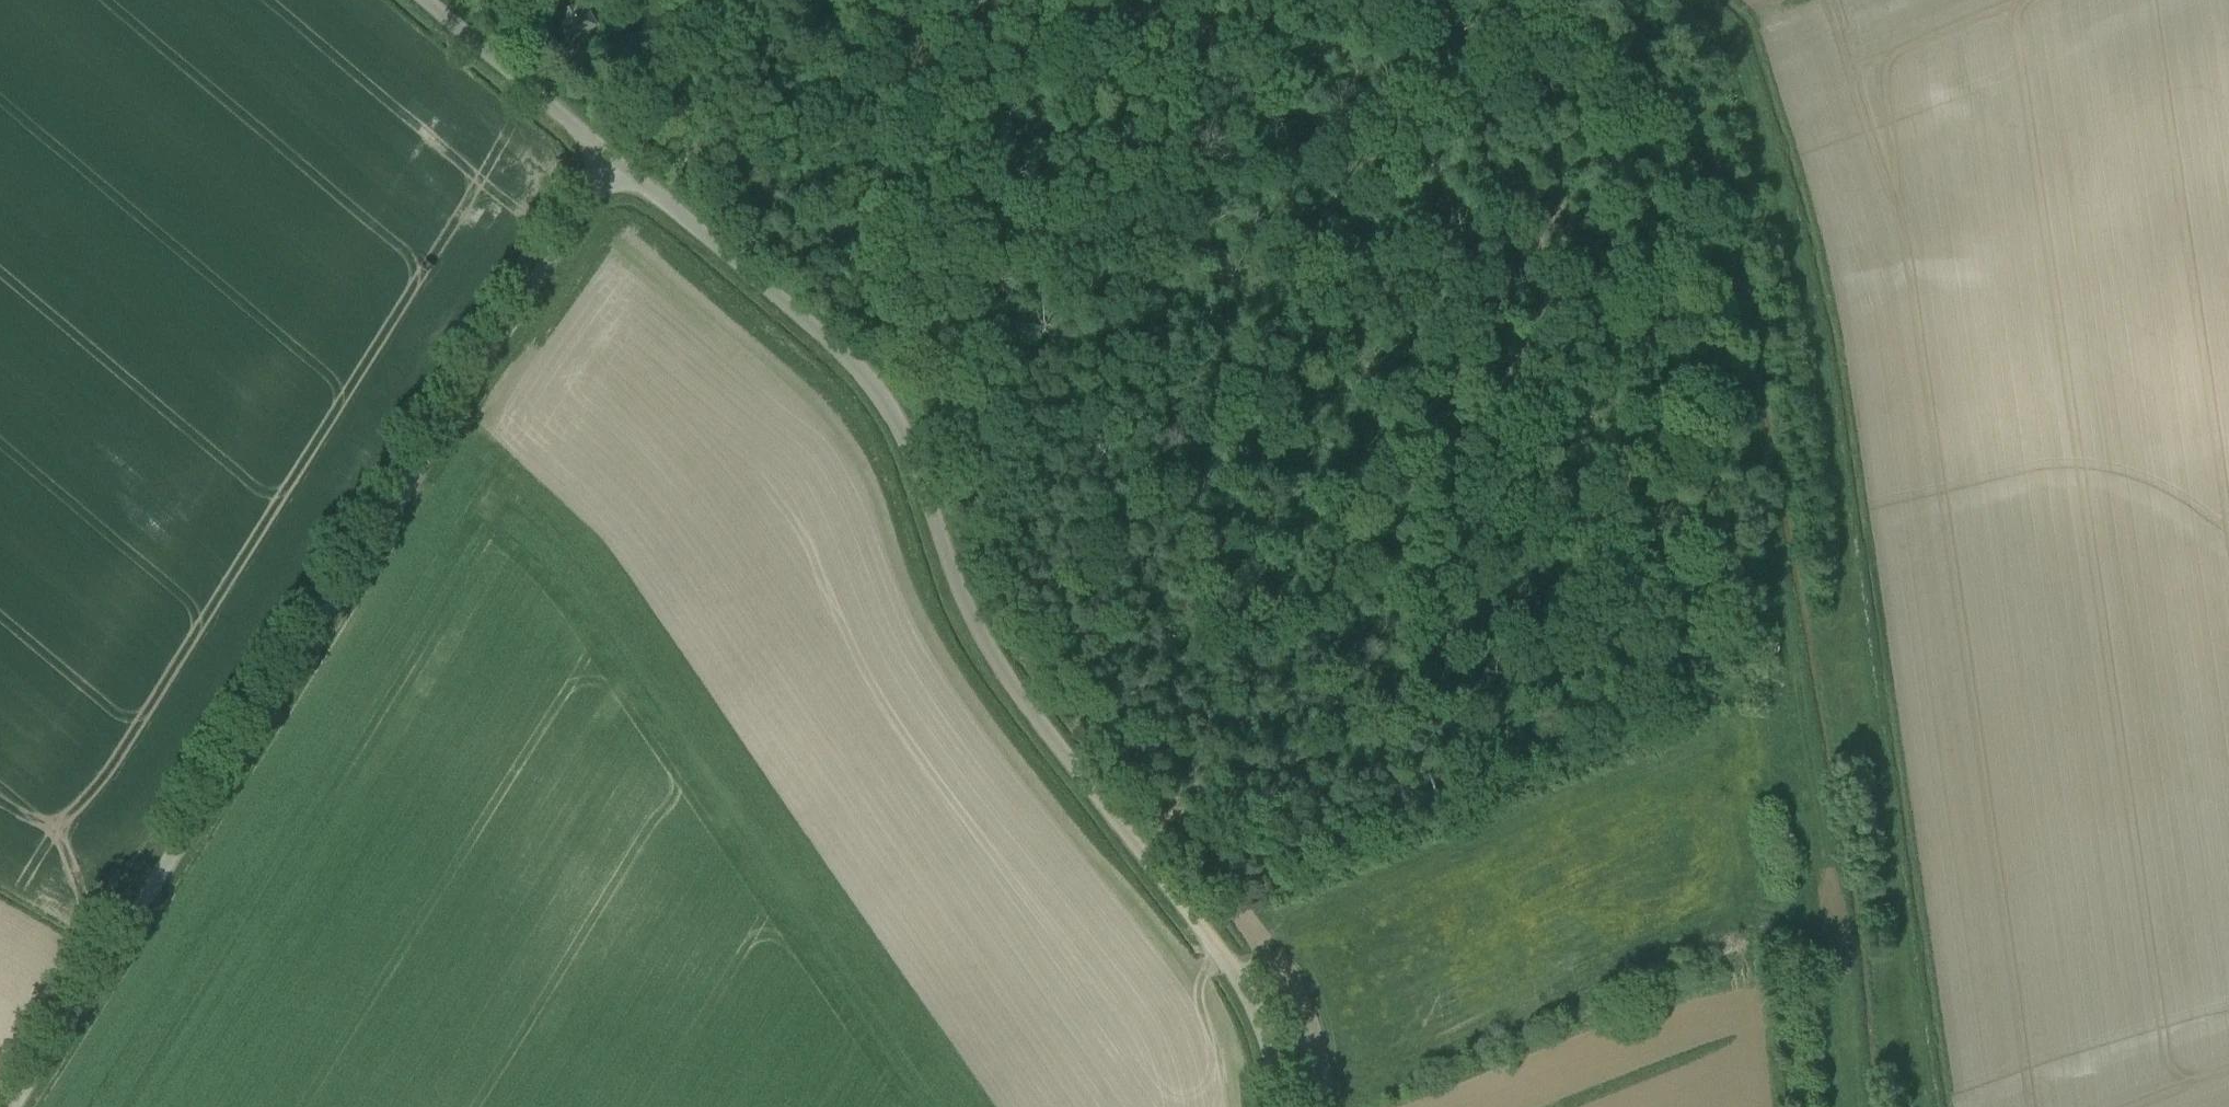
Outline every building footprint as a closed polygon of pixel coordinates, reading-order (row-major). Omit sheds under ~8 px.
[(593,0),(578,0),(553,14),(569,42),(597,26),(589,12),(597,7),(593,0)]
